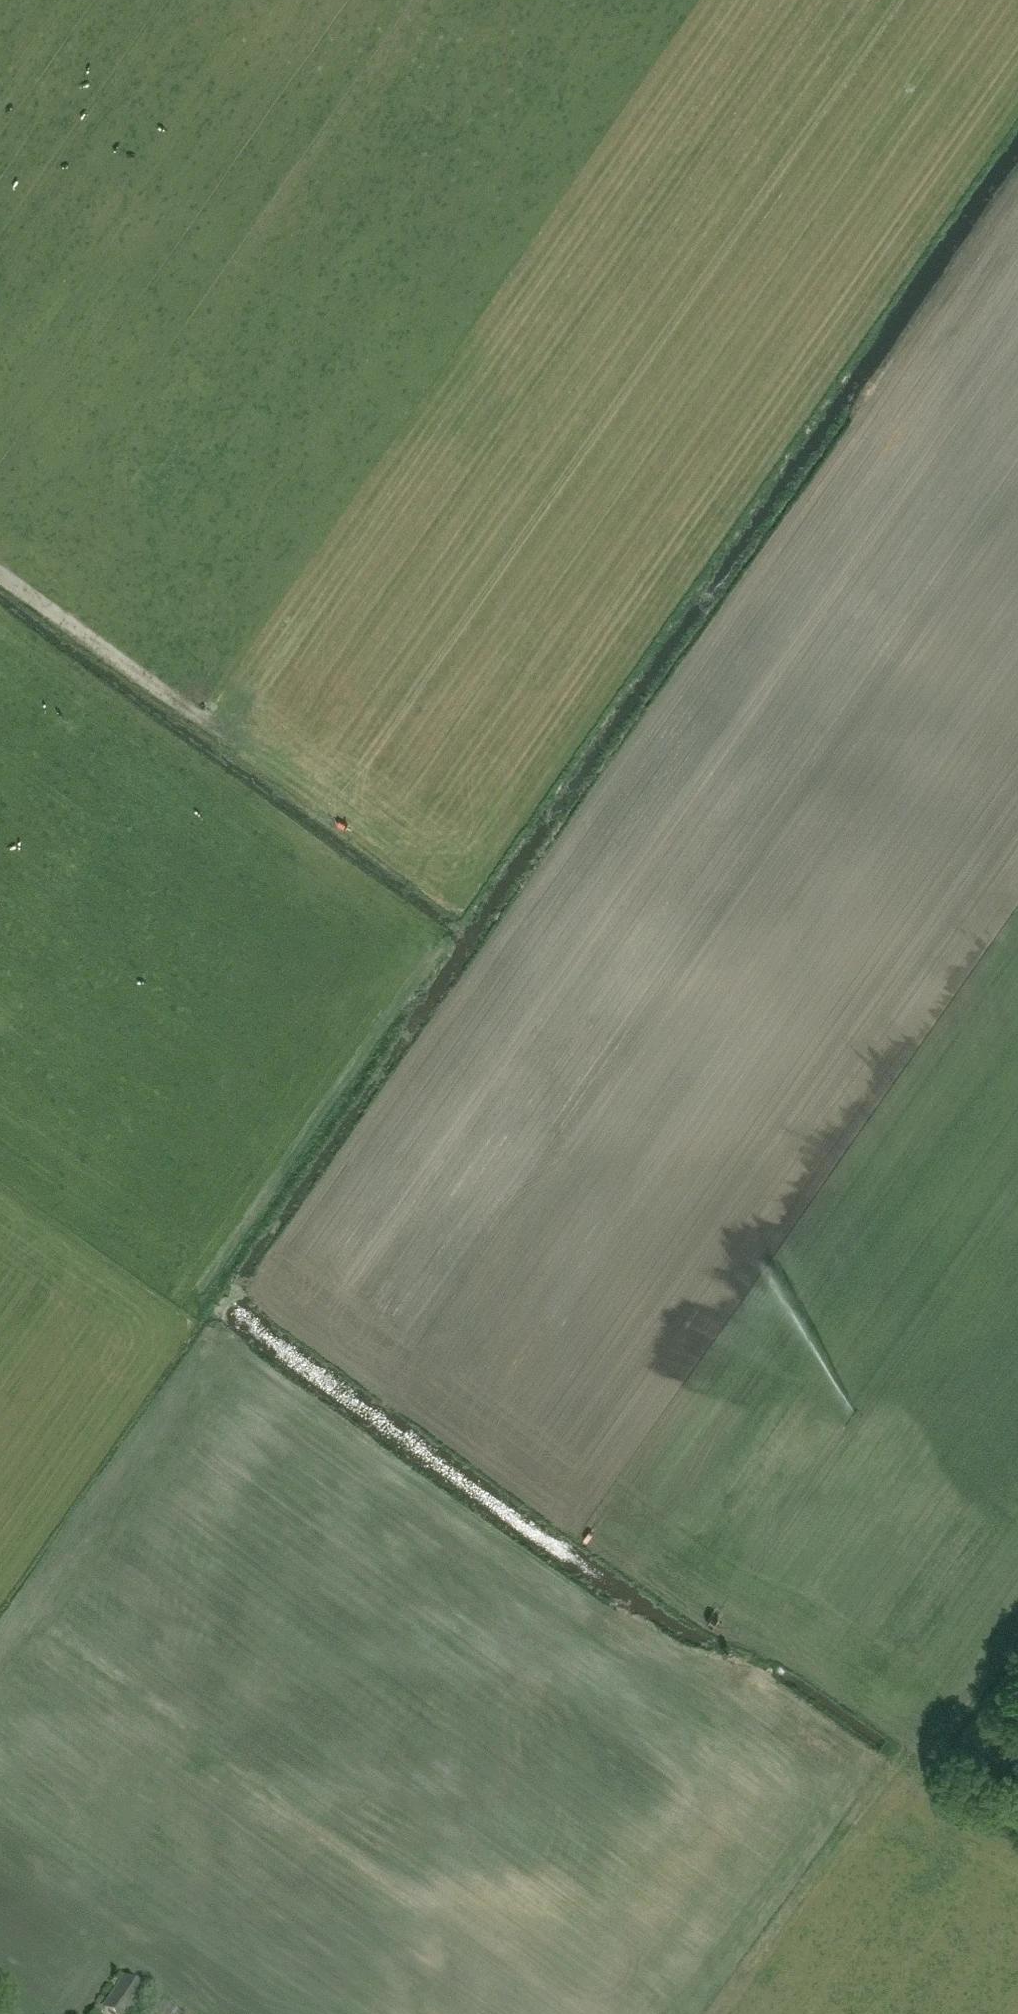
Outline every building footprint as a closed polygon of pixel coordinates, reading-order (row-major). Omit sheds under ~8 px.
[(105,2010),(111,2013),(137,2013),(149,1997),(126,1981),(105,2010)]
